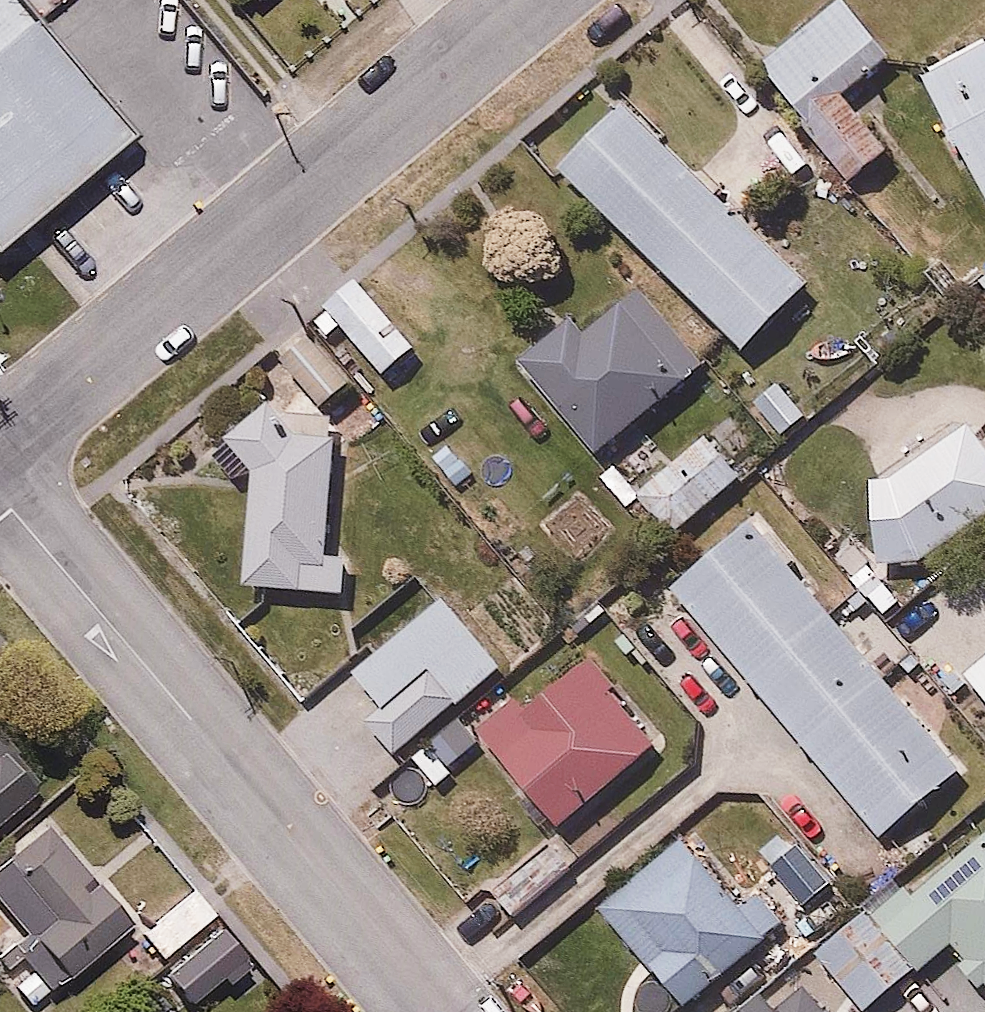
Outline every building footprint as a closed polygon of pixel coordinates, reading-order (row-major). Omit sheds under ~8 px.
[(253,9),(263,0),(245,0),(253,9)] [(851,182),(895,144),(849,91),(895,51),(851,0),(840,0),(766,64),(814,119),(808,125),(851,182)] [(94,126),(0,17),(0,206),(94,126)] [(921,72),(984,192),(984,38),(921,72)] [(625,99),(559,162),(739,352),(805,290),(625,99)] [(365,278),(332,305),(391,377),(424,351),(365,278)] [(513,352),(594,453),(708,359),(645,283),(587,331),(567,307),(513,352)] [(309,329),(281,353),(330,410),(358,386),(309,329)] [(335,551),(340,424),(299,399),(296,379),(274,378),(276,401),(230,435),(253,462),(243,583),(355,588),(357,552),(335,551)] [(949,545),(984,517),(984,441),(968,419),(895,476),(875,477),(880,545),(949,545)] [(744,470),(708,430),(637,493),(673,533),(744,470)] [(755,506),(669,578),(886,836),(972,764),(755,506)] [(384,701),(366,717),(400,756),(508,662),(445,589),(355,668),(384,701)] [(666,732),(591,646),(530,700),(518,686),(473,725),(560,825),(666,732)] [(964,666),(984,691),(984,648),(964,666)] [(35,781),(0,742),(0,813),(35,781)] [(817,953),(869,1011),(877,1011),(955,943),(969,959),(964,964),(983,987),(984,985),(984,808),(817,953)] [(0,851),(0,897),(19,922),(0,937),(0,962),(33,1004),(133,926),(45,812),(0,851)] [(599,901),(684,1001),(785,918),(757,884),(744,894),(689,827),(599,901)] [(532,852),(493,883),(518,908),(574,863),(552,836),(532,852)] [(807,976),(773,1005),(764,994),(744,1011),(837,1011),(807,976)]
